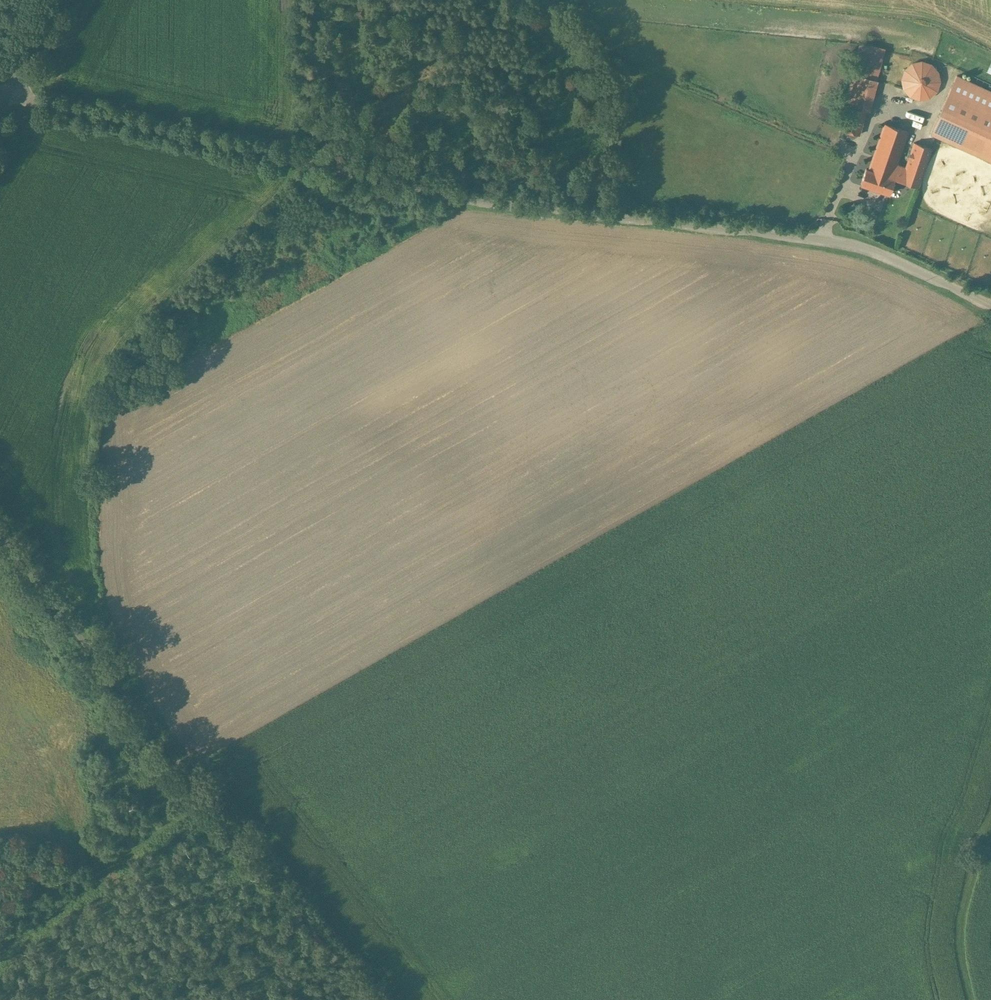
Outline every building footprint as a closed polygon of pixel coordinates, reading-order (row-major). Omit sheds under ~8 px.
[(861,57),(871,59),(869,68),(885,71),(889,47),(864,43),(861,57)] [(945,70),(914,58),(902,90),(921,96),(923,91),(936,96),(945,70)] [(872,71),(861,69),(859,76),(870,78),(872,71)] [(859,76),(855,75),(847,105),(864,110),(870,111),(878,81),(870,78),(859,76)] [(957,75),(931,132),(936,135),(990,160),(990,91),(957,75)] [(864,110),(847,105),(841,129),(858,133),(864,110)] [(908,131),(885,123),(869,169),(895,178),(918,186),(931,148),(914,142),(905,166),(897,163),(905,139),(908,131)] [(869,169),(867,168),(861,183),(890,193),(895,178),(869,169)]
